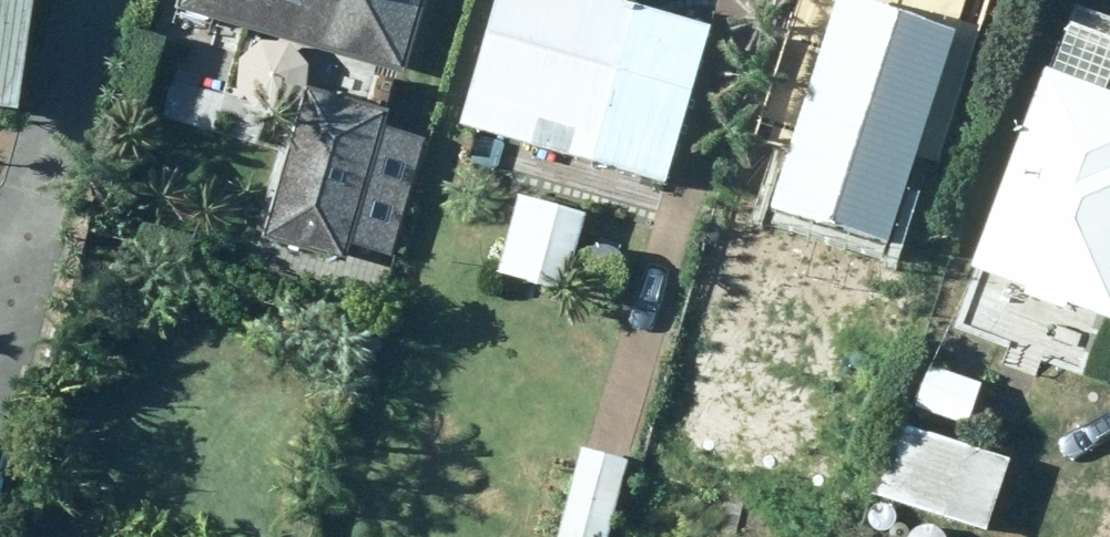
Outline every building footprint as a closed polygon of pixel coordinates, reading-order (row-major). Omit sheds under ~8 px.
[(25,136),(42,0),(0,0),(0,133),(25,136)] [(158,44),(260,74),(272,32),(403,69),(422,0),(171,0),(158,44)] [(705,21),(625,0),(485,0),(451,126),(662,182),(705,21)] [(948,31),(846,0),(832,0),(800,105),(763,93),(746,143),(784,156),(767,213),(881,248),(948,31)] [(870,4),(882,9),(894,2),(895,0),(869,0),(870,4)] [(1062,37),(1048,71),(1041,68),(965,268),(1019,287),(1017,292),(1062,308),(1063,304),(1109,322),(1109,54),(1062,37)] [(385,124),(303,105),(267,254),(349,273),(352,259),(388,267),(417,145),(382,137),(385,124)] [(514,194),(492,272),(562,292),(583,214),(514,194)] [(908,407),(965,425),(978,383),(921,365),(908,407)] [(875,497),(949,520),(973,448),(900,424),(875,497)] [(552,536),(604,536),(625,460),(577,448),(552,536)]
